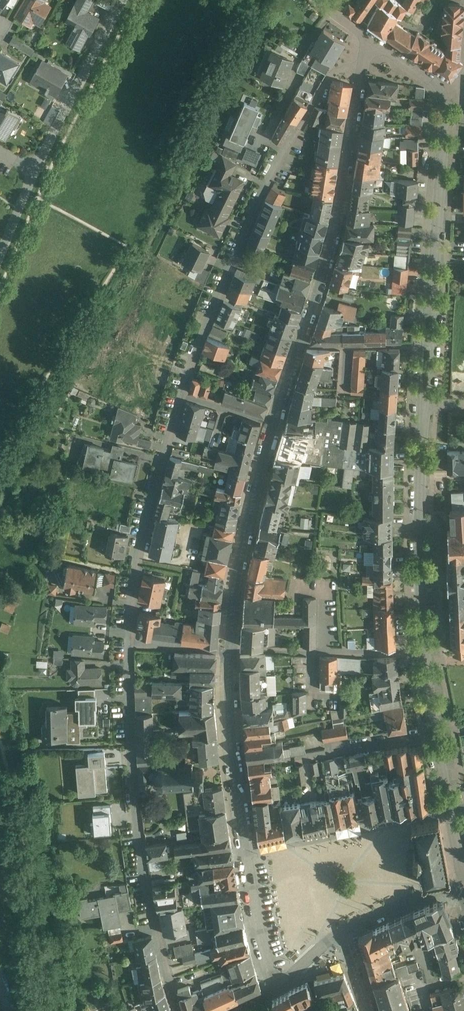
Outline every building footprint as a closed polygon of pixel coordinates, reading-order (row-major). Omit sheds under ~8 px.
[(0,12),(3,7),(4,8),(8,0),(0,0),(0,12)] [(29,1),(27,0),(25,0),(17,14),(24,19),(26,16),(39,24),(49,7),(43,3),(44,0),(29,0),(29,1)] [(74,5),(65,22),(74,27),(73,28),(75,28),(67,43),(79,49),(87,33),(89,35),(98,18),(85,11),(91,0),(78,0),(75,6),(74,5)] [(355,5),(349,0),(343,9),(351,15),(352,13),(360,19),(373,0),(359,0),(355,5)] [(372,15),(371,14),(370,16),(372,16),(367,24),(368,25),(384,36),(384,37),(385,37),(394,21),(398,15),(401,17),(407,8),(407,9),(412,12),(419,0),(404,0),(402,4),(395,0),(376,0),(375,1),(379,3),(372,15)] [(449,3),(448,6),(444,6),(443,13),(442,22),(442,23),(441,32),(441,34),(449,44),(445,51),(459,60),(461,45),(461,44),(462,33),(463,24),(463,23),(463,15),(463,10),(463,8),(459,7),(460,4),(449,3)] [(415,35),(394,21),(385,37),(406,51),(415,35)] [(345,42),(324,29),(311,50),(318,55),(331,63),(345,42)] [(445,51),(417,32),(415,35),(406,51),(408,52),(407,52),(418,59),(419,58),(422,60),(421,61),(432,68),(433,69),(445,51)] [(35,50),(23,42),(19,48),(31,56),(35,50)] [(311,50),(308,49),(302,59),(312,65),(318,55),(311,50)] [(459,60),(445,51),(433,69),(451,81),(455,73),(456,74),(458,70),(463,62),(459,60)] [(7,84),(19,63),(0,52),(0,80),(7,84)] [(293,61),(271,52),(267,61),(270,62),(263,78),(283,86),(293,61)] [(331,63),(318,55),(312,65),(326,73),(331,63)] [(312,65),(302,59),(297,71),(306,75),(312,65)] [(42,61),(31,81),(46,89),(44,92),(46,93),(47,91),(55,96),(62,84),(62,83),(66,75),(50,66),(51,66),(42,61)] [(313,84),(304,79),(300,87),(309,92),(313,84)] [(351,84),(333,80),(329,99),(331,99),(348,103),(351,84)] [(384,81),(378,80),(378,81),(369,80),(367,94),(387,97),(391,97),(398,98),(398,90),(396,90),(396,85),(398,85),(398,84),(384,82),(384,81)] [(424,88),(423,87),(416,86),(415,98),(424,99),(425,89),(425,88),(424,88)] [(297,92),(284,114),(296,121),(307,105),(301,101),(304,97),(297,92)] [(387,97),(367,94),(365,106),(385,109),(389,109),(391,97),(387,97)] [(415,98),(410,98),(409,109),(411,109),(412,109),(423,110),(424,99),(415,98)] [(348,103),(331,99),(329,110),(346,114),(348,103)] [(260,116),(256,114),(259,108),(244,102),(229,137),(230,137),(226,145),(240,151),(244,143),(252,124),(257,126),(262,115),(261,115),(260,116)] [(385,109),(365,106),(363,122),(383,124),(385,109)] [(6,139),(13,127),(10,126),(16,115),(8,110),(9,109),(7,108),(6,110),(0,107),(0,136),(6,139)] [(315,107),(307,121),(318,124),(324,109),(315,107)] [(423,110),(412,109),(411,124),(412,124),(422,124),(423,110)] [(346,114),(329,110),(325,126),(343,130),(346,114)] [(284,114),(272,138),(282,144),(296,121),(284,114)] [(383,124),(363,122),(361,133),(384,136),(385,125),(383,124)] [(422,124),(412,124),(411,124),(406,124),(406,137),(418,137),(421,137),(422,124)] [(325,126),(322,125),(321,126),(323,126),(321,134),(320,134),(318,151),(319,151),(318,159),(316,159),(316,160),(338,165),(343,130),(325,126)] [(384,136),(361,133),(359,145),(382,147),(384,136)] [(418,139),(406,139),(406,142),(401,141),(401,149),(406,150),(418,150),(418,139)] [(382,147),(359,145),(357,157),(380,160),(382,147)] [(238,152),(225,146),(222,153),(236,159),(238,152)] [(262,153),(246,147),(241,161),(257,167),(262,153)] [(418,150),(406,150),(406,164),(419,165),(418,150)] [(236,163),(222,155),(216,168),(218,169),(231,174),(236,163)] [(380,160),(357,157),(355,177),(374,178),(379,178),(379,175),(380,172),(381,160),(380,160)] [(338,165),(316,160),(315,168),(314,173),(313,177),(335,181),(338,165)] [(231,174),(218,169),(211,185),(218,188),(219,191),(210,209),(226,217),(243,183),(242,180),(231,174)] [(335,181),(313,177),(313,182),(312,182),(312,186),(311,194),(315,195),(333,198),(335,181)] [(374,178),(355,177),(352,191),(371,192),(372,192),(374,178)] [(417,181),(392,179),(391,193),(416,194),(417,181)] [(286,195),(272,187),(265,200),(280,205),(286,195)] [(371,192),(352,191),(350,209),(368,209),(371,192)] [(416,195),(404,194),(403,206),(415,206),(416,195)] [(333,198),(315,195),(310,214),(328,220),(333,198)] [(282,205),(265,200),(254,228),(270,234),(282,205)] [(210,209),(207,207),(198,225),(209,230),(209,229),(218,234),(226,217),(210,209)] [(350,209),(347,223),(367,224),(368,223),(370,210),(368,209),(350,209)] [(414,212),(399,211),(398,223),(413,224),(414,212)] [(310,214),(305,213),(301,227),(324,234),(328,220),(310,214)] [(374,225),(347,223),(344,238),(362,239),(373,239),(374,229),(374,225)] [(411,227),(398,226),(397,238),(410,239),(411,227)] [(319,252),(324,234),(301,227),(295,245),(319,252)] [(254,228),(244,251),(260,256),(270,234),(254,228)] [(362,239),(344,238),(340,251),(364,253),(366,253),(369,245),(361,245),(362,239)] [(410,242),(398,241),(397,251),(397,253),(396,253),(396,255),(409,256),(410,242)] [(209,251),(193,243),(183,262),(199,270),(200,270),(201,266),(209,251)] [(314,269),(319,252),(295,245),(290,260),(294,262),(314,269)] [(254,255),(244,251),(242,257),(252,260),(254,255)] [(364,253),(340,251),(337,263),(336,263),(361,265),(361,264),(364,253)] [(396,255),(395,255),(394,267),(408,269),(409,256),(396,255)] [(252,260),(242,257),(237,268),(245,271),(247,272),(252,260)] [(314,269),(294,262),(292,266),(284,263),(282,271),(290,274),(310,280),(314,269)] [(361,265),(336,263),(330,285),(347,289),(353,270),(360,271),(361,265)] [(210,271),(201,266),(200,270),(199,270),(195,278),(204,283),(210,271)] [(408,269),(394,267),(393,280),(407,282),(408,269)] [(247,272),(245,271),(243,277),(235,274),(230,285),(249,292),(251,293),(256,281),(262,284),(264,279),(247,272)] [(310,280),(290,274),(288,280),(294,282),(293,286),(290,285),(289,288),(306,293),(310,280)] [(407,282),(393,280),(392,293),(406,295),(407,282)] [(249,292),(230,285),(226,295),(243,302),(245,302),(249,292)] [(306,294),(282,286),(279,294),(277,293),(277,292),(265,288),(261,287),(258,295),(283,304),(301,310),(306,294)] [(344,291),(342,297),(352,300),(354,295),(344,291)] [(243,302),(226,295),(224,301),(240,308),(243,302)] [(356,308),(326,299),(324,306),(317,326),(332,326),(340,326),(341,325),(344,316),(353,318),(356,308)] [(240,308),(224,301),(215,320),(233,327),(241,308),(240,308)] [(301,310),(283,304),(281,310),(272,306),(271,309),(269,308),(268,311),(277,314),(281,316),(297,322),(301,310)] [(268,311),(267,310),(265,315),(276,319),(277,314),(268,311)] [(404,315),(391,315),(390,327),(402,328),(404,315)] [(297,322),(281,316),(275,332),(291,337),(297,322)] [(249,326),(239,322),(236,328),(246,332),(249,326)] [(390,327),(386,327),(386,332),(386,343),(401,343),(402,328),(390,327)] [(275,332),(270,330),(265,344),(286,352),(291,337),(275,332)] [(355,332),(343,333),(342,344),(364,344),(365,332),(356,332),(355,332)] [(386,332),(365,332),(364,344),(386,343),(386,332)] [(330,333),(314,333),(310,344),(342,344),(343,333),(337,333),(335,333),(331,333),(330,333)] [(230,345),(207,337),(202,350),(206,351),(216,355),(225,358),(230,345)] [(286,352),(265,344),(261,357),(282,364),(286,352)] [(326,350),(307,350),(304,360),(322,364),(324,359),(328,359),(330,351),(326,350)] [(400,350),(383,350),(382,368),(398,369),(400,350)] [(216,355),(206,351),(198,372),(209,375),(216,355)] [(261,358),(252,354),(250,361),(259,365),(257,370),(278,377),(282,364),(261,357),(261,358)] [(322,364),(304,360),(299,374),(319,377),(330,379),(332,369),(322,368),(323,364),(322,364)] [(398,369),(382,368),(382,373),(376,373),(376,383),(381,383),(381,389),(397,390),(398,369)] [(257,370),(255,370),(253,375),(232,369),(230,374),(229,381),(235,382),(272,394),(278,377),(257,370)] [(230,374),(220,371),(218,378),(229,381),(230,374)] [(319,377),(299,374),(295,387),(314,388),(315,388),(319,377)] [(201,380),(193,377),(188,391),(197,394),(199,395),(207,397),(209,390),(210,390),(210,389),(210,388),(211,383),(204,381),(201,380)] [(75,384),(72,392),(87,398),(90,390),(75,384)] [(271,395),(248,387),(244,397),(268,405),(271,395)] [(314,388),(295,387),(291,404),(311,405),(321,405),(321,397),(313,397),(314,388)] [(397,390),(381,389),(380,408),(396,409),(397,390)] [(268,405),(226,391),(222,402),(264,416),(268,405)] [(336,398),(321,397),(321,405),(336,406),(336,398)] [(205,407),(186,401),(181,420),(199,425),(205,407)] [(311,405),(291,404),(288,419),(305,420),(310,420),(311,405)] [(133,412),(120,406),(118,414),(131,417),(133,412)] [(396,409),(380,408),(378,428),(395,429),(396,409)] [(131,417),(118,414),(113,412),(111,420),(115,421),(111,436),(122,439),(123,437),(137,441),(138,436),(139,432),(137,431),(139,424),(132,422),(133,418),(131,418),(131,417)] [(261,423),(243,418),(239,428),(241,428),(238,436),(255,441),(261,423)] [(315,436),(309,435),(302,434),(284,433),(276,459),(311,463),(344,467),(354,468),(374,470),(392,472),(393,465),(368,463),(369,447),(368,447),(371,425),(332,419),(331,421),(326,420),(326,421),(316,420),(316,427),(315,436)] [(199,425),(181,420),(177,433),(182,434),(182,435),(187,437),(188,436),(196,438),(199,425)] [(304,421),(287,420),(284,433),(302,434),(303,430),(304,421)] [(316,427),(310,426),(309,430),(305,430),(303,430),(302,434),(309,435),(315,436),(316,427)] [(207,427),(203,438),(210,440),(214,429),(207,427)] [(378,428),(376,428),(375,437),(370,438),(369,446),(393,446),(395,429),(378,428)] [(234,445),(236,436),(229,434),(224,451),(231,453),(231,452),(234,453),(236,446),(234,445)] [(152,440),(138,436),(137,441),(136,443),(149,447),(152,440)] [(238,436),(236,436),(234,445),(236,446),(234,453),(231,452),(231,453),(224,451),(205,446),(203,454),(212,457),(233,463),(232,466),(247,470),(255,441),(238,436)] [(117,450),(112,448),(111,450),(103,448),(103,446),(91,443),(86,463),(99,466),(99,464),(112,467),(111,474),(132,479),(136,462),(116,457),(117,450)] [(194,452),(173,446),(170,456),(191,462),(194,452)] [(369,446),(369,447),(368,463),(393,465),(394,446),(393,446),(369,446)] [(447,451),(447,471),(463,471),(463,451),(447,451)] [(191,462),(170,456),(165,471),(177,475),(179,468),(188,467),(198,470),(199,464),(191,462)] [(247,470),(232,466),(233,463),(212,457),(211,462),(215,463),(215,465),(230,469),(229,473),(246,477),(247,470)] [(311,463),(276,459),(274,468),(273,469),(274,469),(272,474),(272,475),(295,481),(298,481),(299,475),(309,476),(311,463)] [(354,468),(344,467),(342,487),(352,488),(354,468)] [(392,472),(374,470),(373,517),(392,517),(392,505),(393,505),(393,504),(392,504),(392,500),(393,500),(392,500),(392,490),(393,490),(393,489),(392,489),(392,485),(393,485),(392,485),(392,472)] [(177,475),(165,471),(163,479),(164,479),(163,484),(185,489),(187,489),(190,479),(177,475)] [(246,477),(229,473),(226,486),(220,484),(221,481),(214,478),(212,485),(217,486),(225,489),(226,489),(242,493),(246,477)] [(272,475),(271,475),(271,476),(272,476),(269,487),(268,488),(269,488),(265,502),(264,503),(265,504),(281,507),(288,509),(295,481),(272,475)] [(185,489),(163,484),(160,498),(182,503),(185,489)] [(226,489),(225,489),(217,486),(214,496),(221,498),(240,501),(242,493),(226,489)] [(451,492),(452,509),(463,508),(463,491),(451,492)] [(160,498),(158,497),(153,515),(157,515),(168,517),(170,510),(176,511),(181,508),(182,503),(160,498)] [(240,501),(221,498),(218,511),(237,515),(240,501)] [(281,507),(265,504),(260,524),(276,527),(281,507)] [(452,509),(450,509),(451,531),(448,531),(449,556),(447,556),(447,557),(448,574),(447,574),(448,590),(449,590),(450,606),(449,606),(450,613),(451,642),(453,642),(454,652),(463,651),(463,508),(452,509)] [(218,511),(215,524),(235,528),(237,515),(218,511)] [(168,517),(157,515),(149,552),(171,557),(179,519),(168,517)] [(300,526),(308,527),(308,516),(300,516),(300,526)] [(392,517),(373,517),(364,516),(364,536),(374,537),(392,537),(392,517)] [(132,524),(121,522),(120,528),(130,530),(132,524)] [(233,538),(235,528),(215,524),(213,534),(233,538)] [(276,527),(260,524),(253,552),(269,554),(269,555),(274,556),(281,529),(276,527)] [(128,534),(111,531),(111,532),(108,552),(107,552),(115,554),(115,553),(124,555),(128,534)] [(213,534),(207,532),(202,555),(208,557),(228,561),(233,538),(213,534)] [(392,537),(374,537),(374,551),(392,551),(392,537)] [(392,551),(374,551),(374,578),(375,578),(392,578),(392,551)] [(253,552),(248,575),(264,576),(274,577),(275,572),(266,571),(267,566),(271,567),(273,562),(268,561),(269,555),(269,554),(253,552)] [(210,572),(225,575),(228,561),(208,557),(205,571),(210,572)] [(99,569),(68,564),(67,565),(64,567),(64,571),(66,572),(63,585),(66,586),(65,590),(75,592),(76,587),(78,588),(79,588),(95,591),(97,582),(103,583),(105,572),(99,571),(99,569)] [(200,571),(193,569),(191,580),(194,580),(198,581),(200,571)] [(117,573),(105,571),(105,572),(103,583),(116,585),(117,573)] [(210,572),(208,582),(212,583),(211,586),(223,588),(225,575),(210,572)] [(165,579),(143,574),(142,581),(141,586),(162,590),(163,586),(165,579)] [(274,577),(264,576),(263,580),(247,577),(245,595),(246,595),(274,596),(283,596),(284,596),(287,579),(274,577)] [(374,578),(363,576),(362,583),(374,585),(375,578),(374,578)] [(392,578),(375,578),(374,585),(374,609),(394,608),(392,578)] [(194,583),(191,582),(188,593),(188,594),(197,596),(221,600),(223,588),(211,586),(212,583),(208,582),(208,585),(194,583)] [(56,586),(48,585),(47,593),(55,594),(56,586)] [(162,590),(141,586),(140,590),(138,598),(160,602),(161,595),(162,590)] [(274,596),(246,595),(246,596),(244,596),(242,620),(273,621),(272,625),(273,625),(273,626),(274,626),(304,626),(304,623),(304,618),(274,617),(275,597),(274,597),(274,596)] [(221,600),(197,596),(196,604),(200,604),(220,607),(221,600)] [(316,598),(304,598),(304,618),(304,623),(316,624),(316,598)] [(106,605),(76,603),(75,621),(95,623),(95,618),(105,619),(106,605)] [(193,604),(187,603),(186,609),(199,611),(199,616),(219,619),(220,607),(200,604),(196,604),(193,604)] [(374,609),(375,628),(394,627),(394,608),(374,609)] [(160,614),(140,610),(136,630),(138,633),(151,635),(155,620),(159,621),(160,614)] [(199,616),(198,616),(197,625),(195,624),(195,623),(184,622),(181,639),(217,645),(219,619),(199,616)] [(159,621),(155,620),(151,635),(181,639),(184,622),(175,621),(175,623),(159,621)] [(316,624),(304,623),(304,626),(304,647),(316,648),(316,624)] [(272,625),(242,624),(241,646),(263,647),(263,644),(274,644),(274,626),(273,626),(273,625),(272,625)] [(394,627),(375,628),(376,649),(395,648),(394,627)] [(94,635),(74,633),(73,651),(103,653),(104,640),(94,639),(94,635)] [(216,655),(178,652),(178,663),(173,663),(173,667),(215,668),(216,655)] [(265,655),(240,655),(241,677),(259,676),(266,675),(266,668),(266,664),(265,655)] [(84,658),(72,657),(72,667),(84,667),(84,666),(84,658)] [(337,657),(320,657),(320,679),(341,680),(341,673),(338,672),(337,657)] [(360,661),(341,659),(341,658),(337,657),(338,672),(341,673),(360,674),(360,661)] [(396,658),(377,659),(378,665),(373,666),(374,675),(398,672),(396,658)] [(84,667),(72,667),(73,674),(71,677),(72,679),(73,681),(75,683),(78,683),(80,681),(101,680),(101,666),(84,666),(84,667)] [(215,669),(172,668),(172,675),(184,675),(191,674),(190,681),(214,682),(215,669)] [(374,675),(372,675),(375,691),(369,692),(372,711),(381,709),(402,705),(398,672),(374,675)] [(259,676),(241,677),(241,696),(264,695),(267,694),(266,685),(270,685),(269,682),(266,682),(263,682),(263,680),(259,680),(259,676)] [(152,680),(135,679),(135,693),(152,693),(152,680)] [(341,680),(320,679),(320,689),(341,690),(341,680)] [(182,681),(152,680),(152,693),(176,694),(182,694),(182,681)] [(214,682),(190,681),(182,681),(182,694),(176,694),(176,696),(175,696),(175,707),(190,706),(192,709),(214,709),(214,682)] [(306,692),(292,693),(292,716),(295,715),(294,715),(306,712),(306,692)] [(79,710),(67,710),(68,738),(67,738),(67,740),(80,739),(80,738),(80,720),(93,720),(93,693),(78,693),(79,710)] [(152,693),(135,693),(136,712),(152,711),(152,693)] [(264,695),(241,696),(243,710),(265,708),(264,695)] [(67,704),(47,705),(47,723),(42,723),(43,738),(67,738),(68,738),(67,710),(67,704)] [(348,704),(340,704),(340,718),(343,717),(348,716),(348,704)] [(403,705),(374,712),(375,720),(385,717),(387,716),(389,733),(407,730),(404,714),(403,705)] [(265,708),(243,710),(244,723),(274,721),(273,715),(273,708),(265,708)] [(192,709),(191,709),(179,710),(180,730),(200,729),(200,734),(217,733),(214,709),(192,709)] [(287,710),(277,712),(276,715),(273,715),(274,721),(287,717),(288,717),(287,710)] [(152,711),(136,712),(136,738),(153,737),(153,728),(153,711),(152,711)] [(274,721),(244,723),(245,736),(271,733),(270,724),(279,723),(280,729),(289,727),(287,717),(274,721)] [(340,727),(344,726),(343,717),(340,718),(332,719),(334,728),(340,727)] [(344,726),(340,727),(342,738),(348,737),(346,726),(344,726)] [(164,727),(153,728),(153,737),(164,736),(164,727)] [(271,733),(245,736),(245,747),(263,745),(262,739),(267,738),(268,740),(276,739),(276,738),(291,735),(289,727),(280,729),(274,731),(275,731),(271,733)] [(328,729),(322,730),(323,741),(330,740),(328,729)] [(200,734),(186,735),(184,735),(186,761),(200,759),(219,758),(217,733),(200,734)] [(153,737),(136,738),(137,750),(154,749),(153,737)] [(263,745),(245,747),(248,761),(268,758),(275,757),(281,756),(284,755),(282,741),(276,742),(276,743),(268,744),(263,745)] [(305,744),(290,747),(291,754),(294,754),(306,752),(305,744)] [(394,749),(396,762),(397,770),(404,769),(405,779),(399,780),(402,790),(408,790),(409,795),(410,799),(404,801),(407,812),(416,810),(429,806),(421,747),(408,748),(408,747),(394,749)] [(105,749),(88,751),(89,762),(104,761),(106,761),(105,749)] [(396,762),(394,749),(382,751),(384,763),(396,762)] [(151,752),(137,753),(138,763),(152,763),(151,752)] [(370,782),(365,783),(361,767),(367,766),(364,753),(364,752),(349,755),(349,756),(352,769),(356,781),(357,781),(358,783),(359,783),(363,801),(366,820),(380,817),(376,796),(372,782),(370,783),(370,782)] [(349,755),(344,757),(346,770),(350,769),(352,769),(349,756),(349,755)] [(268,758),(248,761),(249,775),(250,775),(253,800),(273,798),(281,797),(279,784),(278,784),(278,785),(272,786),(271,781),(278,781),(275,763),(269,764),(268,758)] [(336,758),(323,760),(325,773),(338,771),(336,758)] [(104,761),(89,762),(90,766),(82,767),(83,781),(81,781),(82,793),(96,792),(96,789),(108,788),(105,765),(104,761)] [(167,763),(162,764),(162,763),(161,763),(161,764),(154,770),(153,771),(154,771),(154,781),(153,781),(154,782),(155,782),(162,787),(162,788),(164,788),(164,787),(168,787),(168,788),(170,788),(170,787),(174,787),(174,788),(176,788),(176,787),(180,787),(181,787),(181,786),(186,786),(186,787),(187,787),(187,786),(192,786),(194,786),(193,778),(195,778),(204,778),(204,776),(204,770),(203,770),(203,769),(194,769),(193,770),(192,761),(191,761),(191,762),(186,762),(186,761),(184,762),(180,762),(178,762),(178,763),(174,763),(174,762),(173,762),(173,763),(168,763),(168,762),(167,762),(167,763)] [(317,761),(310,762),(312,775),(319,774),(317,761)] [(391,763),(384,764),(386,772),(392,771),(393,771),(391,763)] [(303,764),(296,765),(298,783),(306,782),(303,764)] [(147,769),(139,770),(140,792),(148,792),(149,790),(149,771),(147,769)] [(338,771),(325,773),(328,789),(329,791),(330,796),(335,826),(359,821),(356,802),(354,792),(341,794),(338,771)] [(397,772),(386,774),(387,776),(387,777),(388,782),(394,814),(407,812),(404,801),(402,790),(399,780),(397,772)] [(387,776),(372,779),(372,782),(376,796),(380,817),(394,814),(388,782),(387,777),(387,776)] [(204,788),(184,791),(187,813),(225,808),(222,785),(204,788)] [(330,796),(329,791),(324,791),(326,800),(323,800),(323,801),(328,827),(335,826),(330,796)] [(313,793),(307,794),(310,805),(301,807),(303,832),(328,827),(323,801),(316,802),(316,803),(315,804),(313,793)] [(164,797),(157,798),(159,816),(167,815),(164,797)] [(273,798),(253,800),(256,825),(259,842),(285,837),(281,805),(282,805),(282,804),(274,805),(273,798)] [(111,801),(94,802),(95,830),(112,829),(111,801)] [(363,801),(356,802),(359,821),(366,820),(363,801)] [(282,805),(281,805),(285,837),(303,832),(301,807),(300,803),(282,805)] [(225,808),(187,813),(188,828),(202,826),(203,836),(229,833),(225,808)] [(439,820),(412,825),(416,850),(413,853),(414,855),(414,856),(417,858),(418,858),(423,883),(450,878),(439,820)] [(229,833),(203,836),(204,842),(202,842),(200,841),(175,843),(176,853),(194,850),(231,846),(229,833)] [(166,840),(145,843),(147,857),(168,854),(166,840)] [(231,847),(194,850),(195,863),(233,859),(231,847)] [(233,861),(198,865),(199,871),(192,872),(192,875),(194,875),(195,879),(200,879),(200,878),(214,876),(214,881),(215,887),(237,884),(233,861)] [(195,879),(191,880),(192,887),(193,894),(201,893),(203,901),(239,897),(237,885),(215,887),(214,881),(210,881),(209,877),(195,879)] [(189,890),(179,891),(178,880),(175,881),(178,904),(182,904),(203,902),(203,901),(201,893),(193,894),(192,887),(190,888),(189,888),(189,889),(189,890)] [(175,881),(153,884),(158,907),(159,907),(178,904),(175,881)] [(114,894),(88,899),(87,895),(78,897),(81,916),(105,912),(108,924),(120,922),(118,909),(132,907),(128,888),(114,891),(114,894)] [(240,898),(203,902),(206,927),(215,925),(215,928),(243,923),(240,898)] [(445,904),(443,899),(438,901),(425,906),(425,907),(413,912),(420,935),(422,942),(433,938),(434,940),(438,952),(439,957),(439,956),(455,952),(458,951),(457,950),(457,948),(459,947),(454,934),(453,934),(452,931),(453,930),(449,919),(450,918),(450,916),(445,904)] [(178,904),(159,907),(165,932),(184,928),(181,910),(183,910),(182,904),(178,904)] [(420,935),(413,912),(401,917),(412,945),(422,942),(420,935)] [(144,913),(134,915),(136,923),(146,921),(144,913)] [(401,917),(389,923),(394,938),(393,938),(396,945),(397,950),(412,945),(401,917)] [(354,930),(356,933),(373,924),(371,921),(354,930)] [(215,928),(215,929),(217,938),(218,945),(247,939),(243,923),(215,928)] [(375,930),(359,937),(365,954),(393,946),(396,945),(393,938),(394,938),(389,923),(375,930)] [(206,927),(195,928),(197,942),(217,938),(215,929),(215,928),(215,925),(206,927)] [(122,930),(109,932),(111,940),(123,938),(122,930)] [(152,933),(134,937),(138,956),(141,955),(142,955),(155,952),(152,933)] [(247,939),(218,945),(218,946),(211,948),(212,954),(218,953),(217,951),(226,949),(228,958),(250,951),(247,939)] [(191,941),(173,944),(176,955),(194,952),(191,941)] [(393,946),(365,954),(370,970),(393,964),(389,954),(395,952),(393,946)] [(210,948),(195,952),(196,959),(212,955),(212,954),(211,948),(210,948)] [(228,958),(222,960),(228,978),(239,974),(255,969),(250,951),(228,958)] [(155,952),(142,955),(141,955),(143,964),(137,965),(140,979),(141,979),(160,975),(156,952),(155,952)] [(195,952),(182,955),(184,962),(197,959),(196,959),(195,952)] [(455,952),(439,956),(444,976),(461,972),(459,964),(458,964),(455,952)] [(417,962),(407,965),(407,966),(409,973),(419,969),(417,962)] [(393,964),(370,970),(373,982),(396,975),(394,970),(393,964)] [(407,966),(394,970),(396,975),(396,976),(398,975),(399,976),(409,973),(407,966)] [(255,969),(239,974),(240,977),(241,982),(257,977),(255,969)] [(221,973),(200,980),(204,993),(222,986),(220,981),(223,979),(221,973)] [(344,973),(314,981),(317,994),(333,990),(340,989),(349,985),(344,973)] [(160,975),(141,979),(145,998),(149,997),(165,990),(160,975)] [(398,975),(396,976),(396,975),(373,982),(373,983),(382,1010),(409,1010),(399,976),(398,975)] [(367,976),(360,979),(366,993),(373,991),(367,976)] [(257,977),(241,982),(240,977),(227,981),(228,983),(229,985),(233,984),(238,998),(261,989),(257,977)] [(204,993),(205,995),(204,996),(209,1010),(210,1010),(238,998),(233,984),(229,985),(228,983),(222,986),(204,993)] [(308,983),(290,992),(295,1003),(297,1006),(314,998),(312,993),(308,983)] [(189,984),(178,988),(180,995),(191,992),(191,991),(189,984)] [(349,985),(340,989),(344,1000),(353,997),(349,985)] [(430,994),(435,1010),(453,1010),(463,1008),(463,993),(462,985),(430,994)] [(344,1000),(340,989),(333,990),(334,996),(337,995),(340,1002),(344,1000)] [(149,997),(155,1010),(162,1010),(169,1008),(170,1007),(165,990),(149,997)] [(197,990),(191,991),(191,992),(197,1010),(209,1010),(204,996),(198,998),(197,990)] [(180,995),(185,1010),(197,1010),(191,992),(180,995)] [(290,992),(273,1000),(277,1010),(295,1003),(290,992)] [(340,1002),(343,1010),(359,1010),(353,997),(344,1000),(340,1002)] [(142,1005),(144,1010),(154,1010),(152,1006),(151,1006),(149,1002),(142,1005)]
